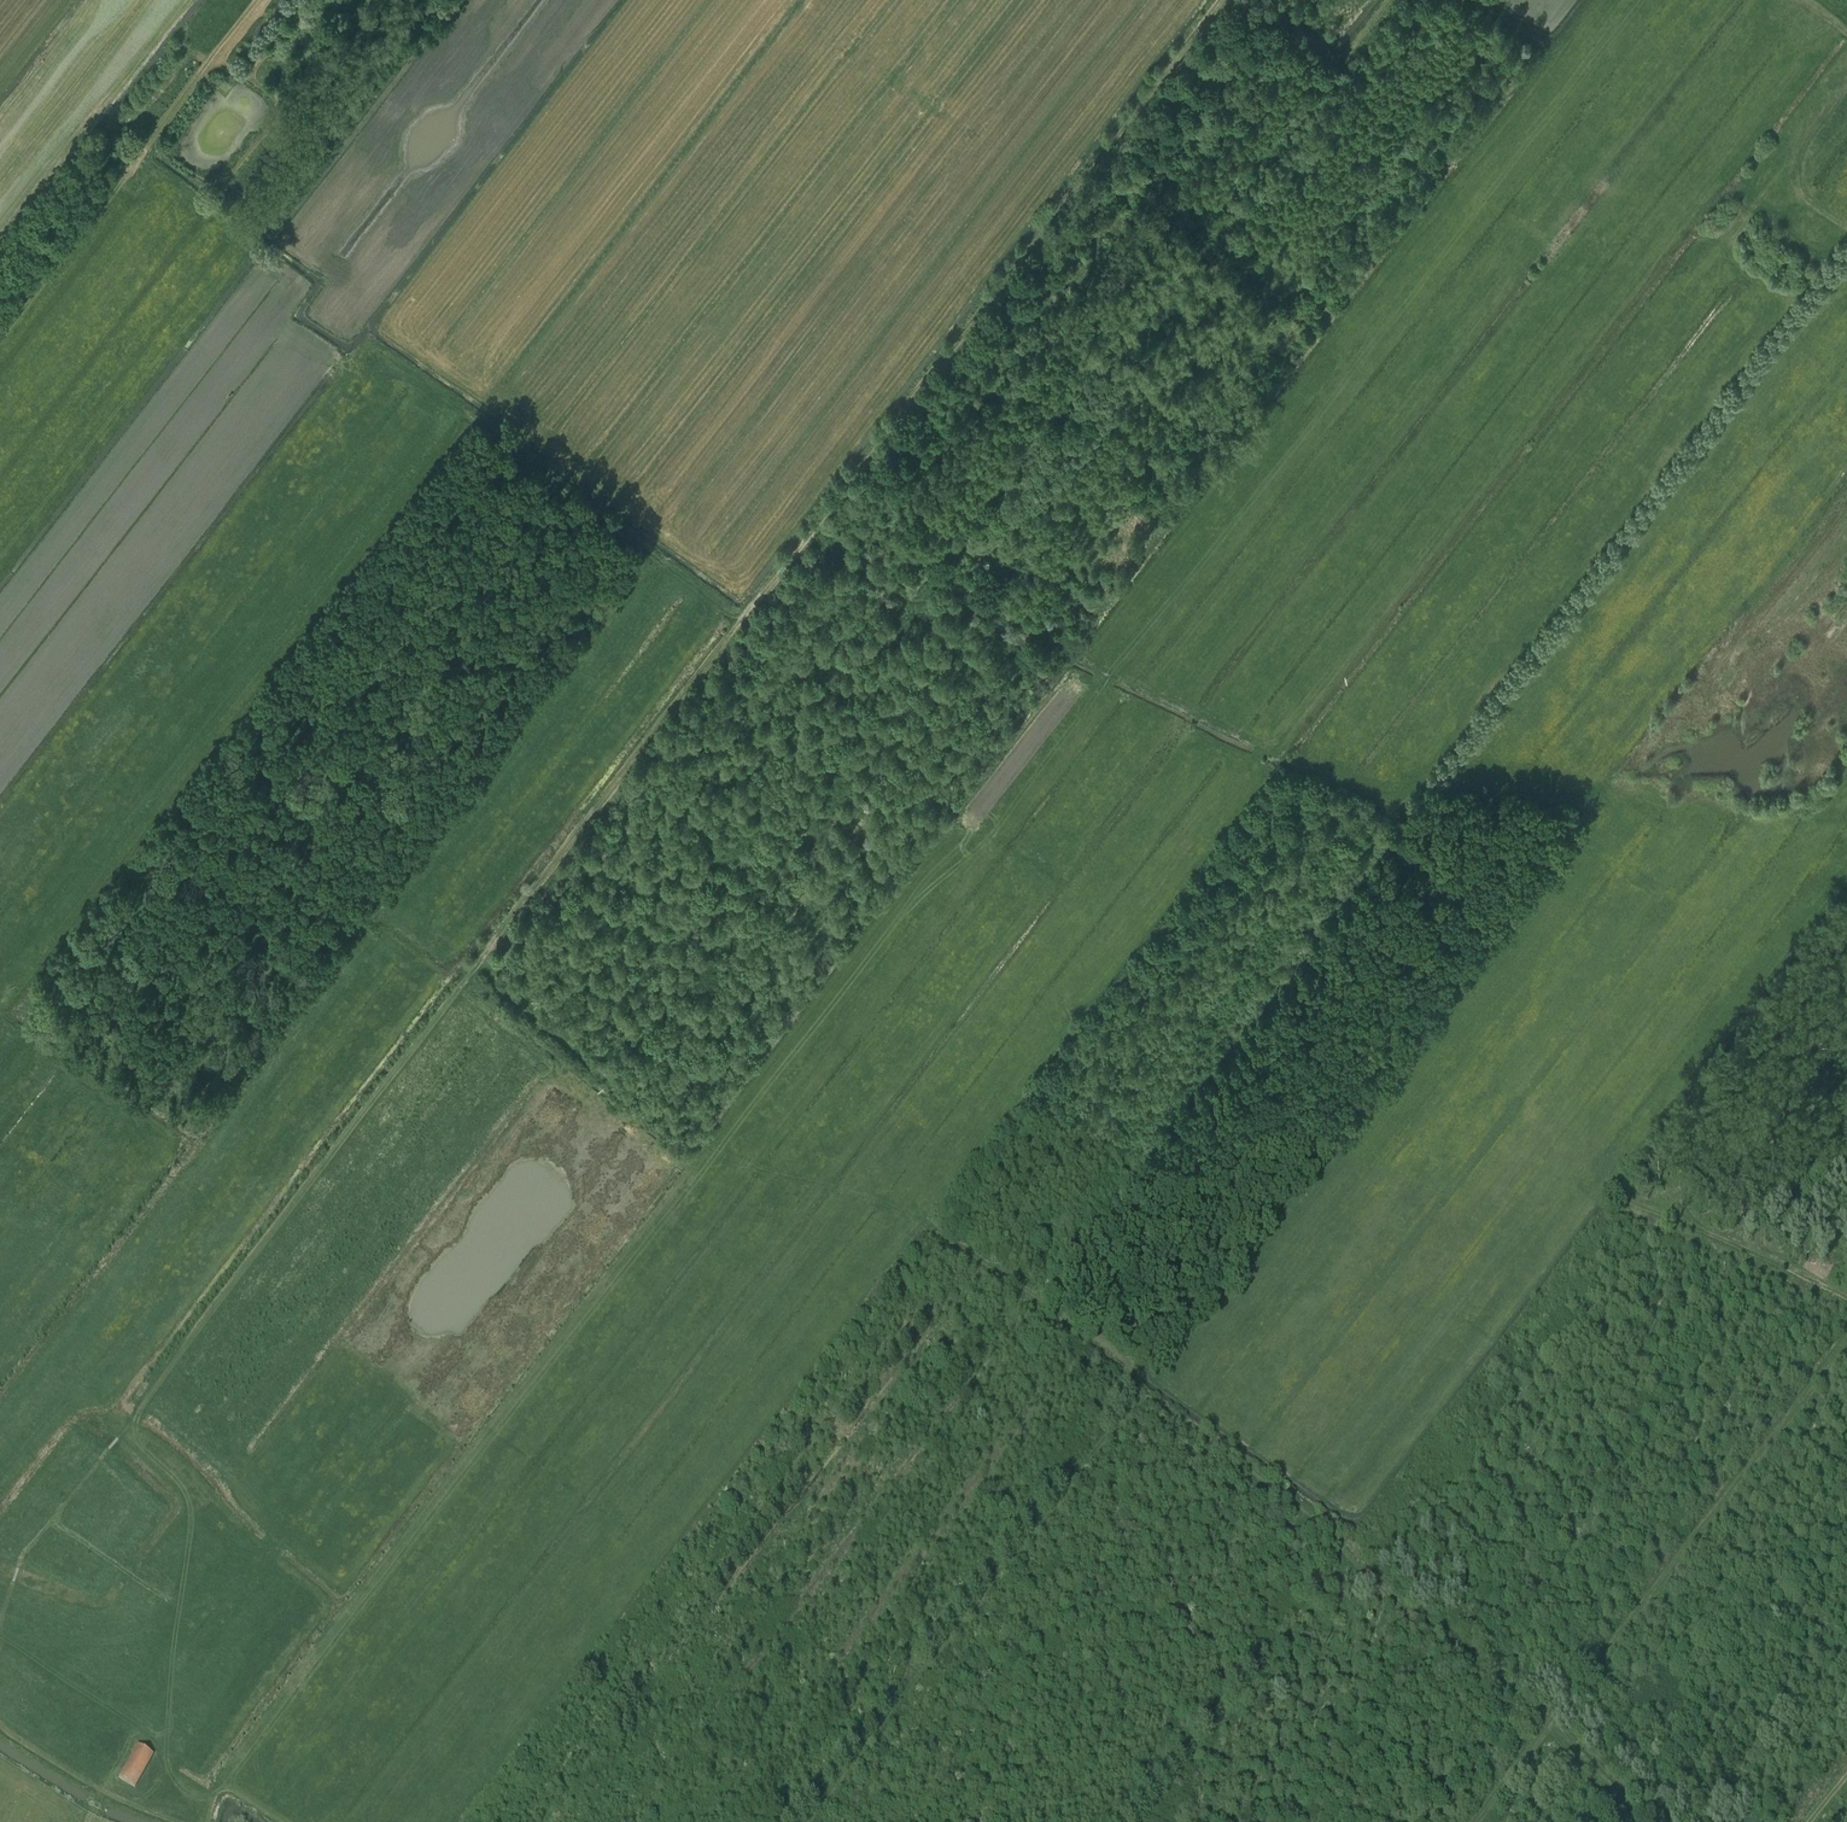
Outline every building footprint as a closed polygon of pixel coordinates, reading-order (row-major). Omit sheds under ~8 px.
[(137,1744),(119,1778),(135,1788),(154,1755),(137,1744)]
